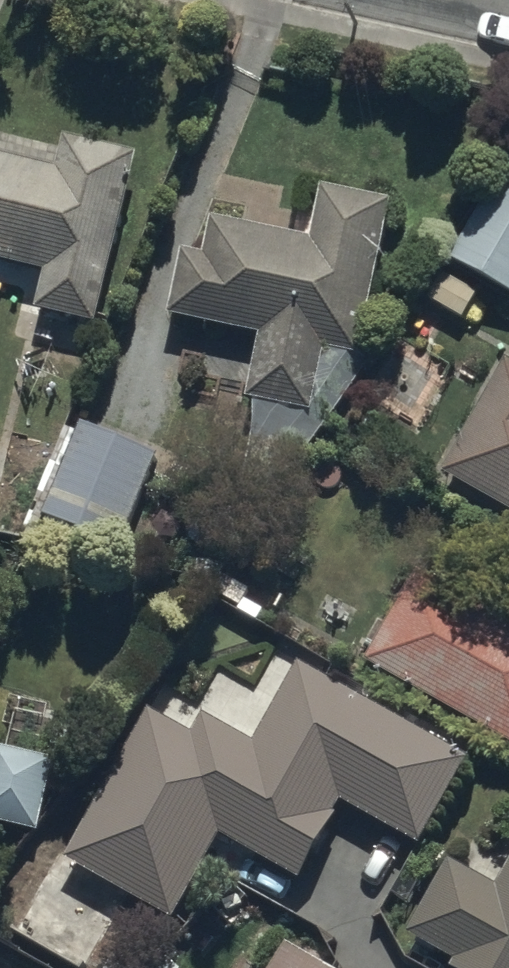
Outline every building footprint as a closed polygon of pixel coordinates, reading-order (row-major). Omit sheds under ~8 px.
[(98,332),(135,168),(0,137),(0,269),(47,280),(38,319),(98,332)] [(450,272),(508,307),(508,199),(498,192),(450,272)] [(186,268),(173,327),(258,346),(244,413),(312,428),(327,363),(354,369),(388,215),(320,200),(308,253),(209,231),(200,272),(186,268)] [(445,485),(508,521),(508,375),(506,373),(445,485)] [(42,525),(118,559),(159,469),(84,434),(42,525)] [(367,675),(508,756),(508,632),(484,617),(488,609),(436,579),(429,590),(420,584),(367,675)] [(297,675),(253,755),(201,729),(191,747),(149,724),(67,871),(174,929),(220,846),(300,891),(341,816),(420,859),(469,770),(297,675)] [(0,761),(0,833),(37,841),(50,771),(0,761)] [(499,897),(448,871),(410,945),(455,967),(508,967),(508,878),(499,897)] [(284,955),(277,967),(307,967),(284,955)]
